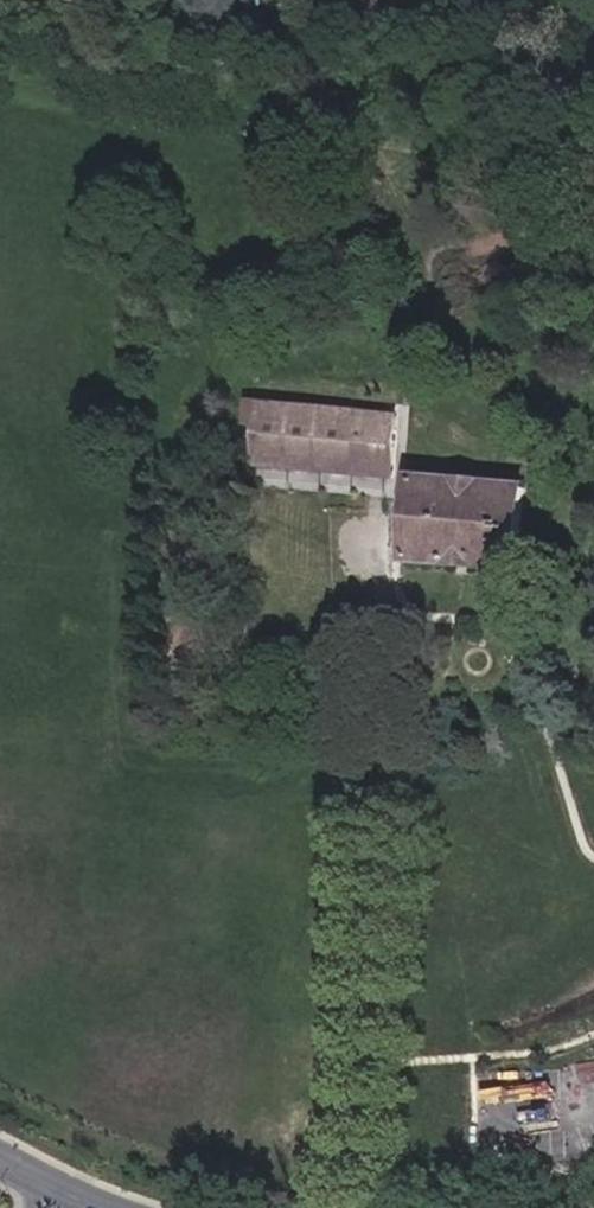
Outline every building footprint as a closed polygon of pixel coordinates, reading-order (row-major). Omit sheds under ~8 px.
[(379,1),(378,0),(352,0),(368,14),(379,1)] [(394,479),(400,417),(251,405),(249,424),(262,425),(259,467),(394,479)] [(520,572),(527,490),(417,480),(409,562),(520,572)]
